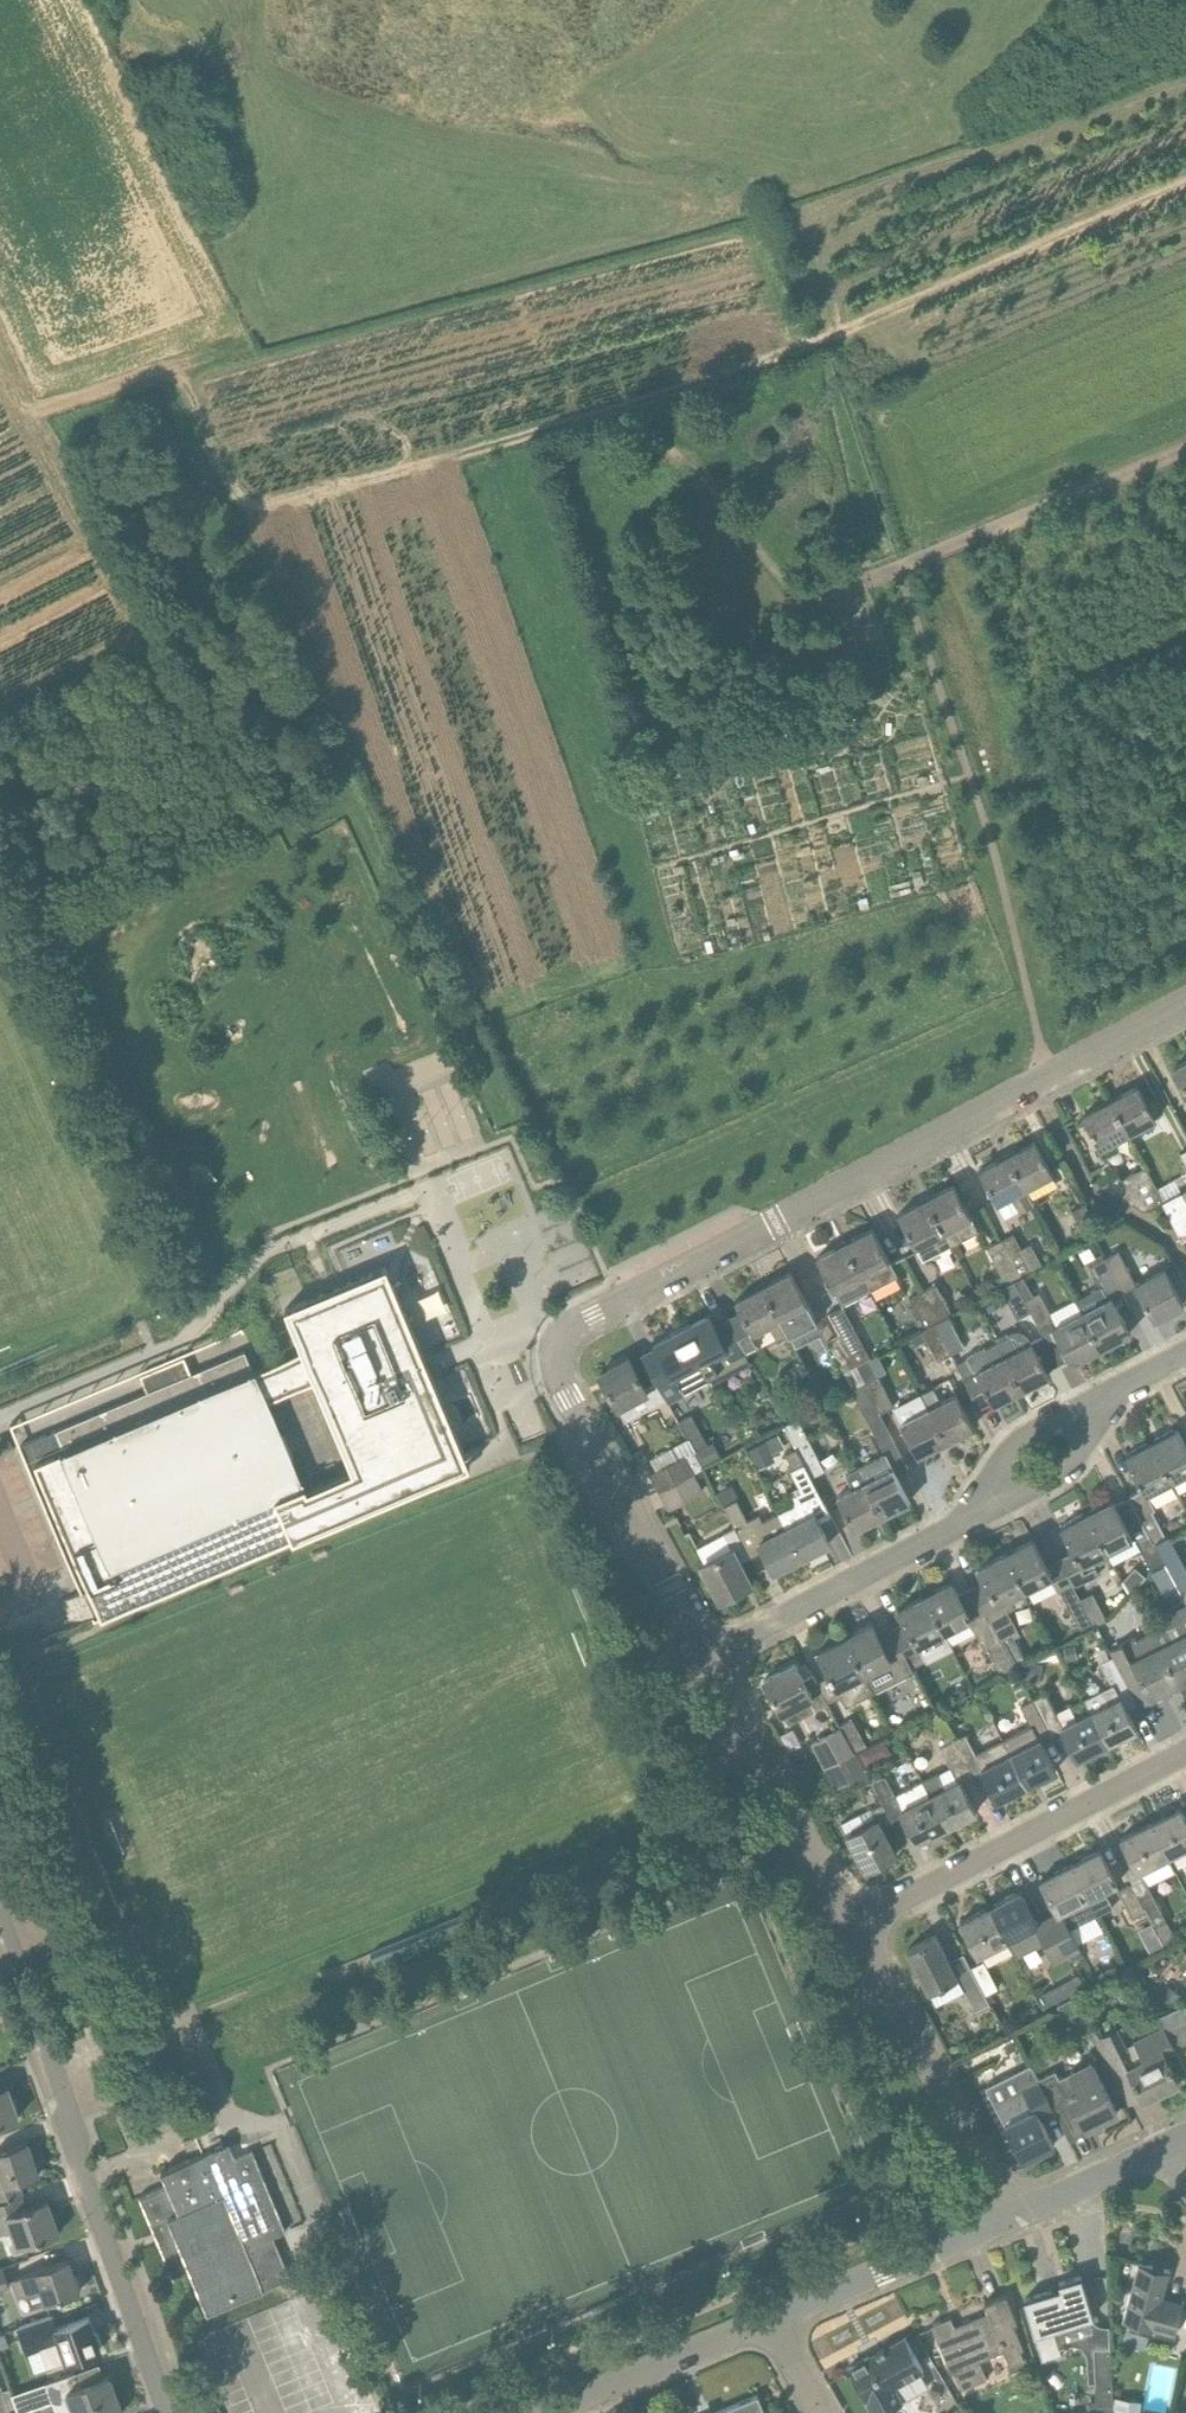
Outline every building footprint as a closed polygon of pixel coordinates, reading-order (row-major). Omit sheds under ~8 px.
[(858,648),(853,634),(840,639),(844,653),(858,648)] [(1174,1067),(1185,1090),(1185,1061),(1174,1067)] [(1138,1087),(1110,1101),(1128,1134),(1156,1119),(1138,1087)] [(1128,1134),(1110,1101),(1082,1116),(1100,1149),(1128,1134)] [(1008,1156),(1025,1189),(1053,1174),(1035,1141),(1008,1156)] [(1008,1156),(980,1171),(997,1204),(1011,1196),(1020,1213),(1034,1205),(1025,1189),(1008,1156)] [(1117,1175),(1099,1185),(1144,1212),(1162,1202),(1164,1202),(1146,1166),(1120,1180),(1117,1175)] [(978,1231),(954,1185),(925,1200),(950,1246),(978,1231)] [(1178,1232),(1182,1241),(1185,1239),(1185,1201),(1181,1192),(1164,1202),(1162,1202),(1178,1232)] [(950,1246),(925,1200),(898,1215),(923,1261),(950,1246)] [(1071,1211),(1087,1241),(1102,1234),(1086,1204),(1071,1211)] [(872,1228),(845,1243),(844,1243),(870,1291),(898,1276),(890,1261),(872,1228)] [(1000,1240),(1020,1278),(1024,1276),(1042,1266),(1030,1244),(1021,1248),(1013,1233),(1000,1240)] [(1008,1285),(1016,1281),(1020,1278),(1000,1240),(986,1247),(1007,1284),(1008,1285)] [(842,1305),(870,1291),(844,1243),(816,1258),(834,1291),(835,1290),(842,1305)] [(1118,1250),(1105,1257),(1119,1286),(1122,1292),(1136,1285),(1153,1321),(1184,1305),(1165,1270),(1137,1285),(1118,1250)] [(1075,1299),(1082,1313),(1083,1313),(1101,1348),(1131,1333),(1109,1291),(1119,1286),(1105,1257),(1090,1265),(1101,1286),(1075,1299)] [(245,1352),(179,1379),(172,1362),(141,1375),(148,1392),(53,1432),(24,1444),(98,1621),(321,1528),(471,1465),(388,1268),(290,1310),(306,1349),(263,1367),(253,1371),(245,1352)] [(763,1286),(788,1333),(790,1335),(816,1321),(791,1272),(763,1286)] [(1016,1281),(1031,1311),(1039,1328),(1055,1321),(1050,1312),(1040,1292),(1033,1295),(1024,1276),(1020,1278),(1016,1281)] [(1031,1311),(1016,1281),(1008,1285),(1007,1284),(1000,1287),(1018,1318),(1031,1311)] [(939,1321),(949,1316),(953,1314),(936,1284),(923,1291),(939,1321)] [(787,1333),(788,1333),(763,1286),(735,1302),(740,1312),(728,1318),(745,1351),(759,1344),(753,1335),(769,1326),(778,1341),(789,1336),(787,1333)] [(910,1298),(925,1328),(935,1323),(939,1321),(923,1291),(910,1298)] [(1053,1328),(1071,1364),(1101,1348),(1083,1313),(1082,1313),(1075,1299),(1050,1312),(1055,1321),(1058,1326),(1053,1328)] [(842,1305),(829,1312),(839,1333),(856,1365),(870,1357),(842,1305)] [(731,1358),(745,1351),(728,1318),(714,1325),(709,1315),(682,1330),(708,1379),(720,1373),(716,1366),(718,1364),(713,1355),(726,1349),(731,1358)] [(939,1321),(935,1323),(941,1334),(954,1326),(949,1316),(939,1321)] [(941,1334),(935,1323),(925,1328),(926,1329),(922,1330),(938,1361),(951,1354),(941,1334)] [(653,1345),(669,1374),(680,1396),(709,1381),(708,1379),(682,1330),(653,1345)] [(927,1339),(922,1332),(911,1338),(915,1345),(927,1339)] [(856,1365),(839,1333),(827,1340),(844,1372),(856,1365)] [(1009,1336),(996,1343),(1021,1391),(1049,1376),(1031,1343),(1017,1350),(1009,1336)] [(993,1405),(1021,1391),(996,1343),(985,1349),(984,1347),(966,1356),(967,1358),(956,1364),(979,1407),(991,1401),(993,1405)] [(625,1422),(665,1401),(655,1380),(644,1385),(629,1358),(599,1374),(618,1408),(625,1422)] [(878,1375),(864,1383),(880,1413),(893,1406),(878,1375)] [(864,1383),(851,1389),(867,1420),(880,1413),(864,1383)] [(901,1423),(918,1456),(944,1442),(927,1409),(919,1394),(893,1408),(901,1423)] [(944,1442),(974,1427),(956,1394),(927,1409),(944,1442)] [(880,1413),(867,1420),(885,1455),(886,1454),(898,1448),(880,1413)] [(688,1440),(693,1451),(707,1444),(691,1415),(678,1421),(688,1440)] [(804,1463),(803,1464),(811,1477),(824,1470),(798,1418),(784,1424),(804,1463)] [(1172,1482),(1185,1475),(1185,1444),(1178,1430),(1174,1432),(1173,1430),(1155,1439),(1155,1438),(1154,1439),(1155,1442),(1152,1443),(1172,1482)] [(766,1443),(772,1456),(785,1450),(779,1437),(766,1443)] [(680,1457),(690,1475),(703,1469),(702,1467),(693,1451),(688,1440),(671,1448),(677,1459),(680,1457)] [(693,1451),(702,1467),(722,1458),(713,1441),(707,1444),(693,1451)] [(772,1456),(766,1443),(749,1451),(758,1470),(775,1462),(772,1456)] [(1147,1495),(1172,1482),(1152,1443),(1149,1445),(1148,1443),(1129,1452),(1128,1453),(1129,1455),(1125,1457),(1143,1490),(1129,1497),(1153,1544),(1154,1543),(1165,1537),(1152,1511),(1155,1510),(1147,1495)] [(642,1449),(631,1455),(637,1466),(648,1461),(642,1449)] [(883,1515),(910,1501),(886,1454),(885,1455),(858,1468),(883,1515)] [(662,1491),(690,1475),(680,1457),(677,1459),(652,1473),(662,1491)] [(793,1505),(778,1512),(802,1558),(829,1543),(819,1522),(831,1515),(816,1485),(811,1477),(803,1464),(791,1469),(802,1492),(790,1498),(793,1505)] [(837,1496),(854,1531),(883,1515),(858,1468),(845,1475),(853,1488),(837,1496)] [(671,1507),(691,1496),(700,1491),(690,1475),(662,1491),(671,1507)] [(724,1505),(736,1499),(730,1487),(718,1493),(724,1505)] [(1137,1544),(1153,1571),(1166,1564),(1154,1543),(1153,1544),(1129,1497),(1115,1504),(1113,1501),(1109,1503),(1108,1501),(1090,1510),(1089,1510),(1090,1513),(1087,1514),(1107,1553),(1133,1539),(1135,1544),(1137,1544)] [(735,1526),(735,1527),(750,1557),(762,1551),(774,1572),(802,1558),(778,1512),(763,1520),(759,1514),(748,1520),(737,1499),(736,1499),(724,1505),(735,1526)] [(1073,1587),(1074,1587),(1086,1580),(1080,1566),(1091,1560),(1107,1553),(1087,1514),(1084,1516),(1083,1514),(1065,1523),(1064,1523),(1063,1524),(1064,1526),(1060,1528),(1073,1552),(1059,1559),(1073,1587)] [(739,1563),(750,1557),(735,1527),(724,1532),(732,1548),(702,1565),(720,1600),(751,1584),(739,1563)] [(1169,1535),(1165,1537),(1154,1543),(1166,1564),(1180,1592),(1185,1588),(1185,1568),(1169,1535)] [(1082,1633),(1092,1628),(1079,1600),(1080,1599),(1074,1587),(1073,1587),(1059,1559),(1046,1565),(1033,1540),(1005,1554),(1025,1592),(1050,1579),(1058,1592),(1060,1591),(1082,1633)] [(984,1580),(971,1586),(985,1613),(1000,1641),(999,1641),(1013,1668),(1026,1662),(1014,1639),(1021,1636),(1008,1612),(1015,1608),(1010,1599),(1025,1592),(1005,1554),(978,1568),(984,1580)] [(1168,1598),(1180,1592),(1166,1564),(1153,1571),(1168,1598)] [(985,1613),(971,1586),(957,1593),(952,1582),(925,1596),(944,1634),(969,1621),(984,1650),(988,1649),(1001,1675),(1013,1668),(999,1641),(1000,1641),(985,1613)] [(1093,1593),(1080,1599),(1079,1600),(1092,1628),(1107,1620),(1093,1593)] [(898,1610),(904,1622),(891,1629),(912,1666),(925,1660),(919,1647),(944,1634),(925,1596),(898,1610)] [(1149,1631),(1178,1685),(1185,1680),(1185,1603),(1170,1612),(1173,1616),(1167,1619),(1168,1622),(1149,1631)] [(878,1636),(872,1624),(845,1638),(873,1692),(914,1671),(911,1666),(912,1666),(891,1629),(878,1636)] [(1178,1685),(1149,1631),(1109,1650),(1112,1656),(1113,1656),(1138,1704),(1150,1698),(1151,1699),(1178,1685)] [(817,1652),(846,1707),(873,1692),(845,1638),(817,1652)] [(1076,1659),(1074,1646),(1064,1648),(1067,1661),(1076,1659)] [(1083,1699),(1090,1713),(1106,1744),(1137,1729),(1127,1710),(1138,1704),(1113,1656),(1112,1656),(1099,1664),(1111,1685),(1083,1699)] [(829,1704),(824,1695),(813,1674),(803,1679),(795,1664),(764,1680),(781,1714),(782,1713),(788,1725),(829,1704)] [(1042,1669),(1028,1665),(1025,1677),(1038,1681),(1042,1669)] [(1033,1699),(1051,1734),(1062,1728),(1077,1759),(1106,1744),(1090,1713),(1077,1719),(1069,1705),(1056,1711),(1045,1692),(1033,1699)] [(1040,1739),(1051,1734),(1033,1699),(1020,1705),(1030,1725),(1002,1740),(1026,1786),(1056,1770),(1040,1739)] [(867,1746),(852,1718),(839,1725),(840,1728),(853,1754),(856,1752),(867,1746)] [(826,1768),(853,1754),(840,1728),(813,1742),(826,1768)] [(951,1741),(970,1776),(980,1770),(997,1801),(1026,1786),(1002,1740),(975,1754),(965,1734),(951,1741)] [(936,1774),(922,1781),(946,1827),(976,1812),(960,1781),(970,1776),(951,1741),(940,1747),(958,1781),(945,1788),(936,1774)] [(874,1753),(871,1746),(859,1752),(866,1766),(872,1763),(874,1753)] [(856,1752),(853,1754),(826,1768),(839,1793),(870,1777),(856,1752)] [(872,1782),(888,1813),(891,1818),(900,1813),(917,1843),(946,1827),(922,1781),(896,1795),(885,1775),(872,1782)] [(1180,1808),(1150,1823),(1167,1857),(1185,1848),(1185,1820),(1180,1808)] [(893,1823),(891,1818),(888,1813),(877,1819),(871,1809),(842,1824),(847,1835),(865,1869),(895,1854),(882,1828),(893,1823)] [(1132,1884),(1146,1910),(1164,1945),(1176,1939),(1147,1885),(1175,1871),(1167,1858),(1167,1857),(1150,1823),(1120,1839),(1138,1873),(1139,1872),(1143,1878),(1132,1884)] [(1100,1850),(1070,1865),(1096,1915),(1113,1907),(1104,1891),(1117,1884),(1100,1850)] [(1064,1951),(1078,1944),(1070,1928),(1096,1915),(1070,1865),(1040,1881),(1057,1913),(1047,1918),(1064,1951)] [(1133,1918),(1146,1910),(1132,1884),(1119,1890),(1133,1918)] [(1064,1951),(1047,1918),(1035,1923),(1020,1891),(990,1907),(1007,1940),(1016,1957),(1043,1943),(1051,1958),(1064,1951)] [(977,1956),(1007,1940),(990,1907),(960,1922),(977,1956)] [(957,1976),(935,1935),(907,1950),(929,1992),(957,1976)] [(984,1961),(970,1967),(976,1978),(985,1995),(998,1988),(984,1961)] [(962,1985),(964,1989),(975,2012),(990,2004),(985,1995),(976,1978),(962,1985)] [(1180,1995),(1166,1986),(1157,1997),(1171,2007),(1180,1995)] [(1050,1988),(1037,1995),(1045,2011),(1058,2004),(1050,1988)] [(1185,2047),(1185,2009),(1184,2004),(1159,2017),(1164,2026),(1177,2051),(1185,2047)] [(1134,2042),(1143,2061),(1136,2064),(1117,2028),(1102,2035),(1098,2026),(1090,2029),(1105,2057),(1123,2096),(1138,2089),(1143,2100),(1178,2083),(1169,2062),(1167,2063),(1165,2058),(1177,2051),(1164,2026),(1134,2042)] [(1039,2079),(1056,2112),(1057,2112),(1071,2140),(1088,2132),(1086,2129),(1117,2113),(1092,2063),(1070,2074),(1069,2073),(1059,2078),(1055,2070),(1037,2078),(1038,2080),(1039,2079)] [(1022,2161),(1054,2145),(1041,2119),(1056,2112),(1039,2079),(1038,2080),(1024,2087),(1026,2091),(995,2107),(1022,2161)] [(0,2087),(0,2123),(19,2117),(8,2085),(0,2087)] [(196,2113),(199,2122),(208,2118),(204,2110),(196,2113)] [(28,2141),(0,2150),(0,2173),(4,2185),(0,2186),(0,2203),(21,2195),(23,2194),(18,2182),(39,2174),(28,2141)] [(252,2150),(250,2151),(229,2160),(223,2144),(215,2147),(216,2150),(190,2160),(195,2173),(139,2197),(155,2233),(158,2243),(174,2280),(192,2273),(208,2312),(264,2290),(264,2289),(290,2278),(272,2235),(268,2237),(252,2200),(270,2193),(252,2150)] [(0,2203),(0,2234),(0,2235),(12,2230),(18,2247),(60,2233),(50,2205),(33,2211),(31,2205),(26,2207),(21,2195),(0,2203)] [(80,2291),(69,2259),(25,2274),(13,2278),(19,2295),(25,2293),(30,2309),(47,2303),(80,2291)] [(1170,2271),(1139,2263),(1123,2321),(1174,2334),(1174,2335),(1176,2336),(1185,2302),(1183,2301),(1182,2306),(1162,2301),(1170,2271)] [(0,2268),(0,2289),(10,2286),(3,2266),(0,2268)] [(1093,2317),(1081,2277),(1059,2283),(1061,2289),(1024,2299),(1040,2352),(1042,2361),(1061,2356),(1059,2348),(1065,2346),(1068,2345),(1067,2341),(1063,2342),(1061,2333),(1078,2328),(1076,2322),(1093,2317)] [(979,2361),(1004,2351),(1009,2363),(1023,2357),(1020,2349),(1023,2347),(1014,2323),(1017,2323),(1005,2295),(984,2303),(989,2314),(955,2328),(950,2317),(931,2325),(951,2374),(955,2372),(961,2389),(986,2379),(979,2361)] [(67,2362),(101,2350),(89,2317),(56,2328),(52,2315),(19,2327),(28,2353),(40,2349),(47,2369),(67,2362)] [(10,2347),(5,2333),(0,2335),(0,2350),(10,2347)] [(893,2386),(924,2370),(908,2342),(887,2354),(884,2348),(848,2368),(867,2401),(867,2400),(874,2412),(884,2412),(902,2403),(893,2386)] [(1112,2378),(1111,2357),(1110,2347),(1093,2347),(1096,2412),(1113,2412),(1112,2378)] [(75,2412),(120,2412),(123,2412),(110,2376),(80,2386),(75,2372),(46,2383),(53,2404),(70,2398),(75,2412)] [(0,2385),(0,2412),(10,2412),(0,2385)] [(716,2412),(765,2412),(758,2396),(716,2412)] [(1113,2412),(1139,2412),(1141,2402),(1115,2398),(1113,2406),(1113,2412)]
